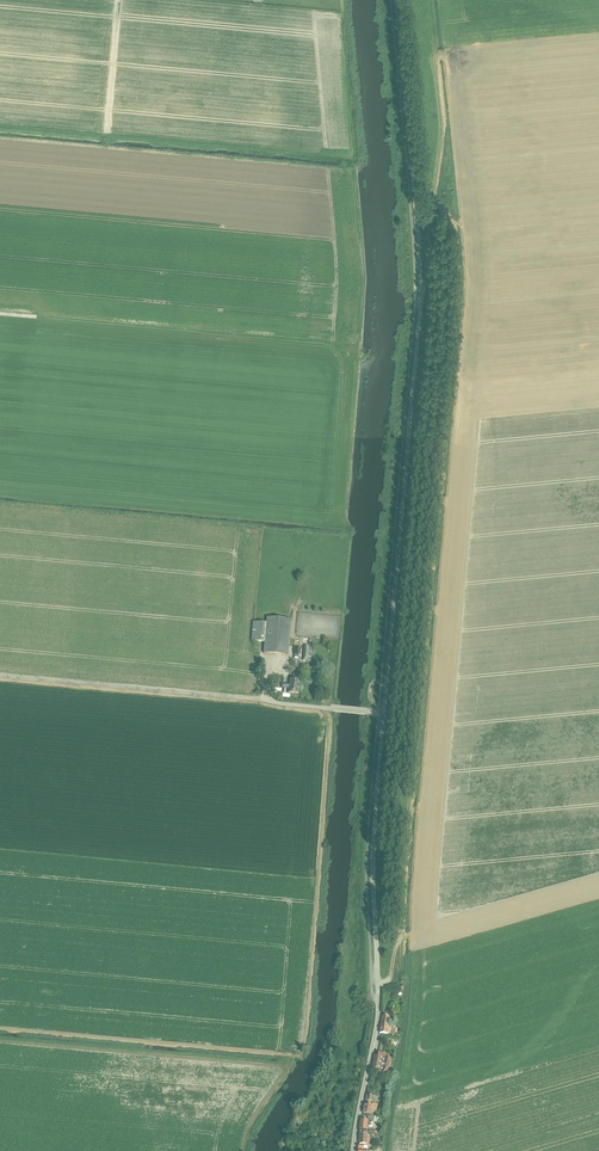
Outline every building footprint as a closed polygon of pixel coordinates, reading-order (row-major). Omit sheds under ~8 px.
[(288,656),(291,620),(267,618),(267,623),(253,622),(252,641),(265,642),(264,654),(288,656)] [(309,647),(304,646),(303,659),(311,660),(311,654),(309,653),(309,647)] [(282,689),(282,693),(290,694),(290,693),(299,694),(300,681),(298,680),(298,675),(293,674),(293,679),(292,680),(290,680),(290,684),(283,683),(283,687),(282,689)] [(391,1030),(391,1026),(388,1025),(390,1017),(382,1016),(381,1024),(380,1033),(388,1034),(388,1032),(390,1033),(391,1030)] [(378,1056),(375,1056),(372,1071),(382,1072),(387,1073),(390,1059),(385,1058),(386,1054),(378,1052),(378,1056)] [(371,1103),(370,1105),(371,1101),(373,1102),(374,1097),(367,1095),(366,1101),(366,1104),(365,1104),(363,1113),(371,1114),(372,1111),(377,1112),(378,1104),(371,1103)] [(361,1119),(359,1129),(360,1129),(367,1130),(367,1125),(369,1126),(369,1127),(373,1127),(373,1124),(374,1117),(369,1116),(368,1120),(361,1119)] [(360,1129),(359,1144),(367,1145),(368,1135),(369,1135),(369,1136),(374,1136),(378,1136),(379,1132),(370,1131),(367,1131),(367,1130),(360,1129)]
